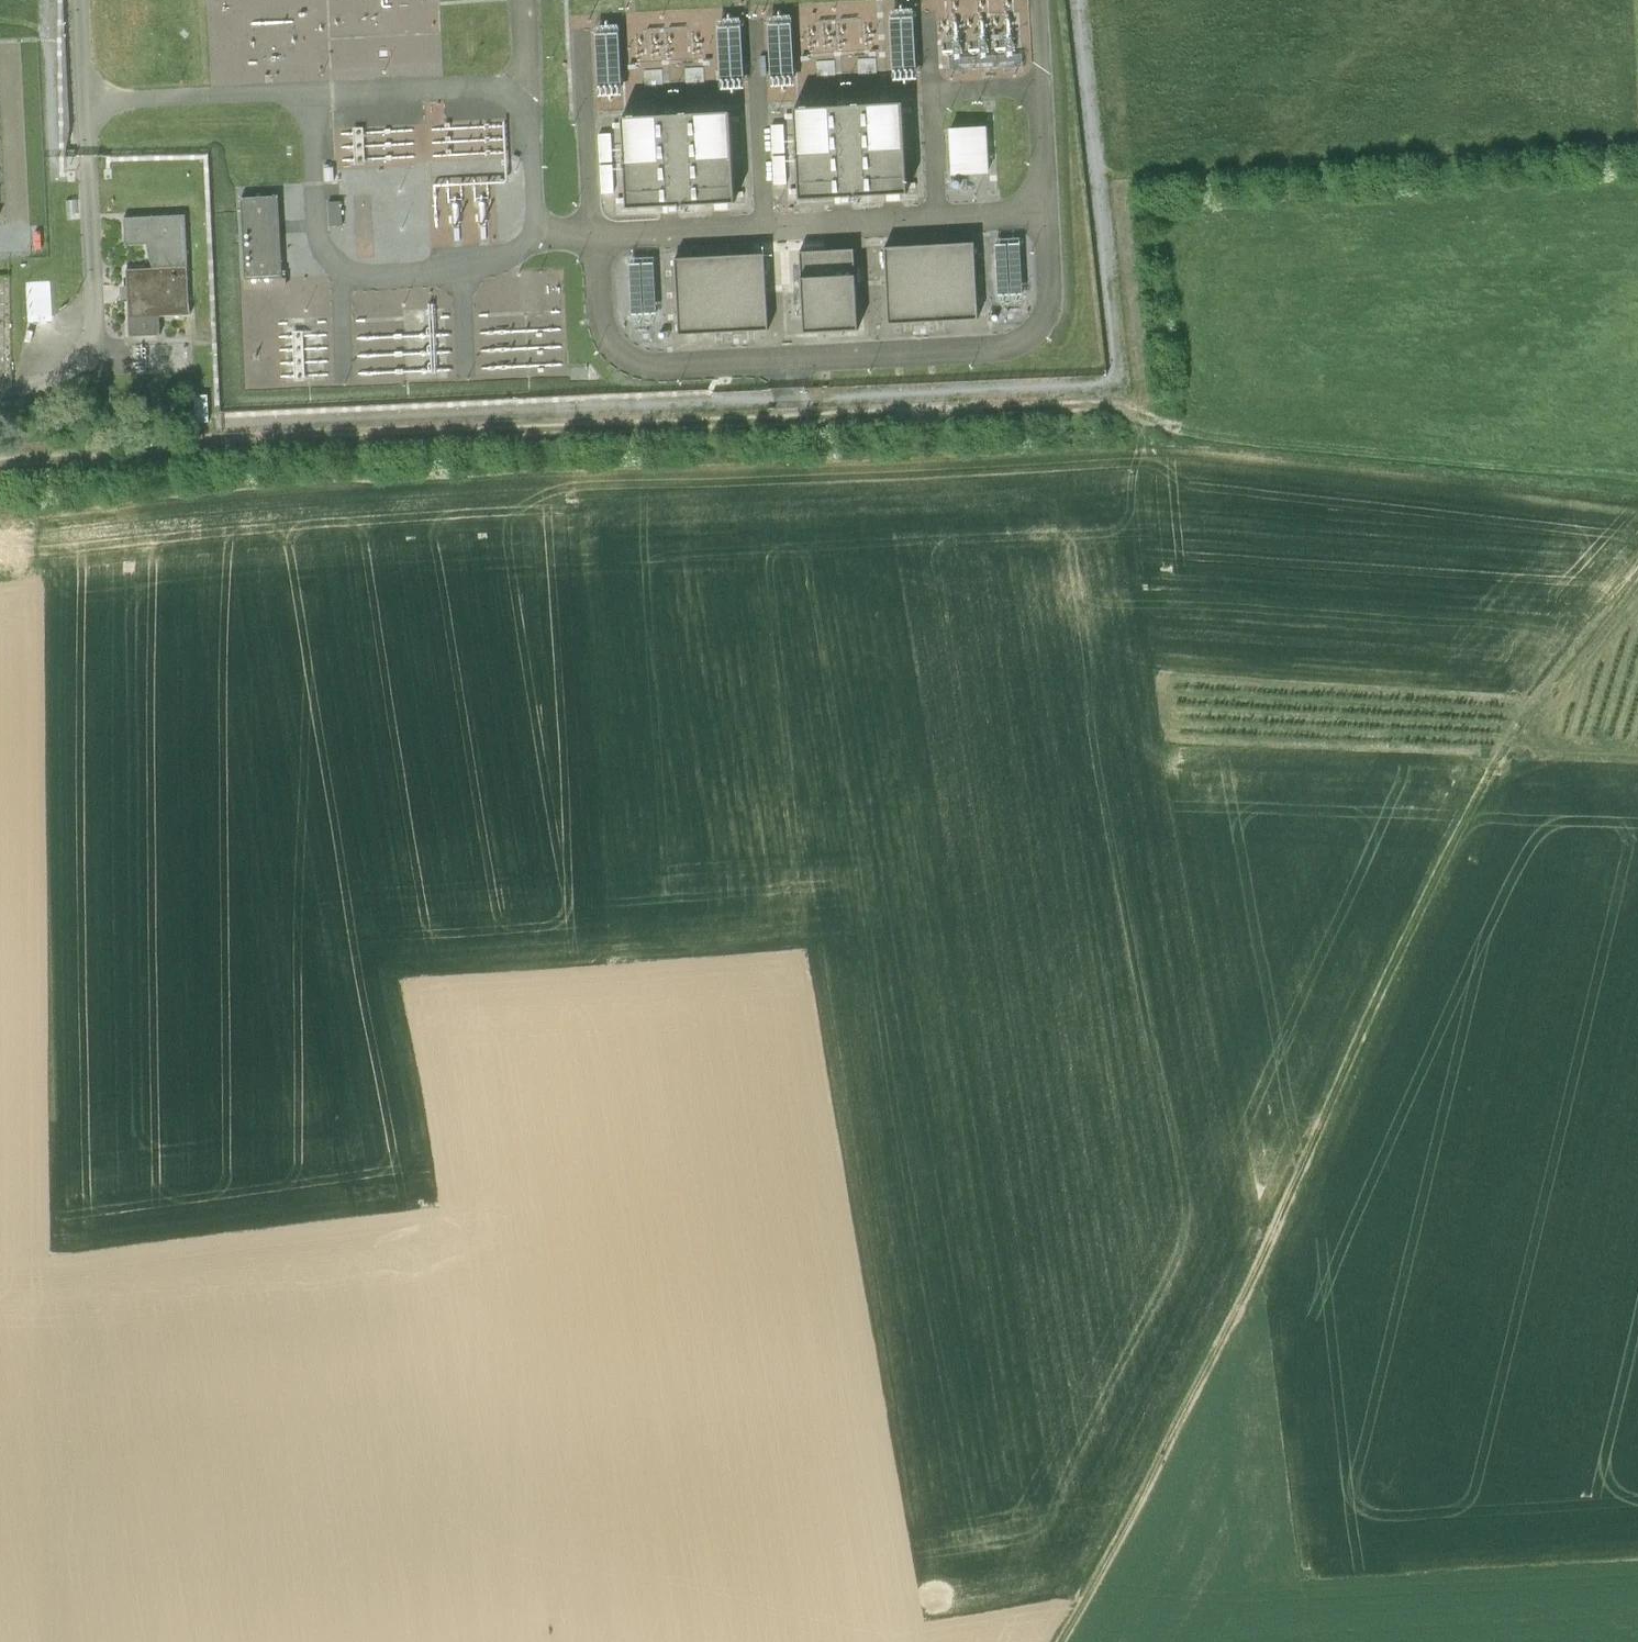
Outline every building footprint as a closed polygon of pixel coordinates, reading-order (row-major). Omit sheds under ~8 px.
[(911,7),(890,8),(894,79),(915,78),(911,7)] [(740,15),(719,16),(721,88),(741,87),(740,15)] [(793,16),(771,16),(774,87),(796,86),(793,16)] [(619,23),(596,24),(601,94),(624,93),(619,23)] [(902,103),(792,109),(797,197),(907,190),(902,103)] [(729,111),(619,117),(624,205),(734,199),(729,111)] [(990,122),(951,124),(954,176),(993,173),(990,122)] [(279,199),(241,199),(243,276),(280,276),(279,199)] [(187,214),(127,217),(128,243),(149,242),(150,268),(128,269),(130,320),(191,317),(187,214)] [(886,245),(887,322),(976,320),(975,243),(886,245)] [(677,253),(678,330),(767,328),(766,251),(677,253)] [(800,252),(807,334),(859,328),(855,251),(800,252)] [(654,256),(630,257),(632,320),(657,319),(654,256)] [(1003,285),(1023,285),(1024,258),(1004,257),(1003,285)]
